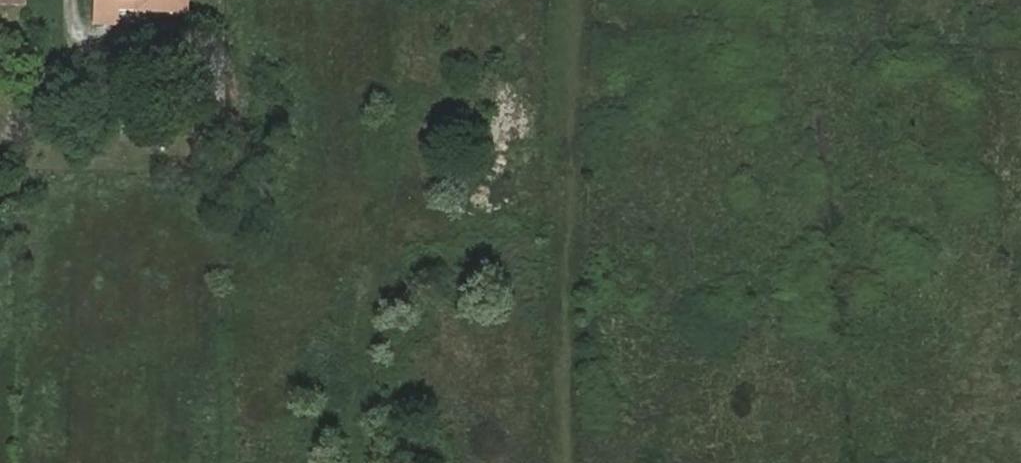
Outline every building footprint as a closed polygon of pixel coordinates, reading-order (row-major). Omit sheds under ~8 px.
[(98,24),(122,23),(122,7),(122,0),(98,0),(98,24)] [(190,9),(190,0),(143,0),(143,7),(142,10),(190,9)]
